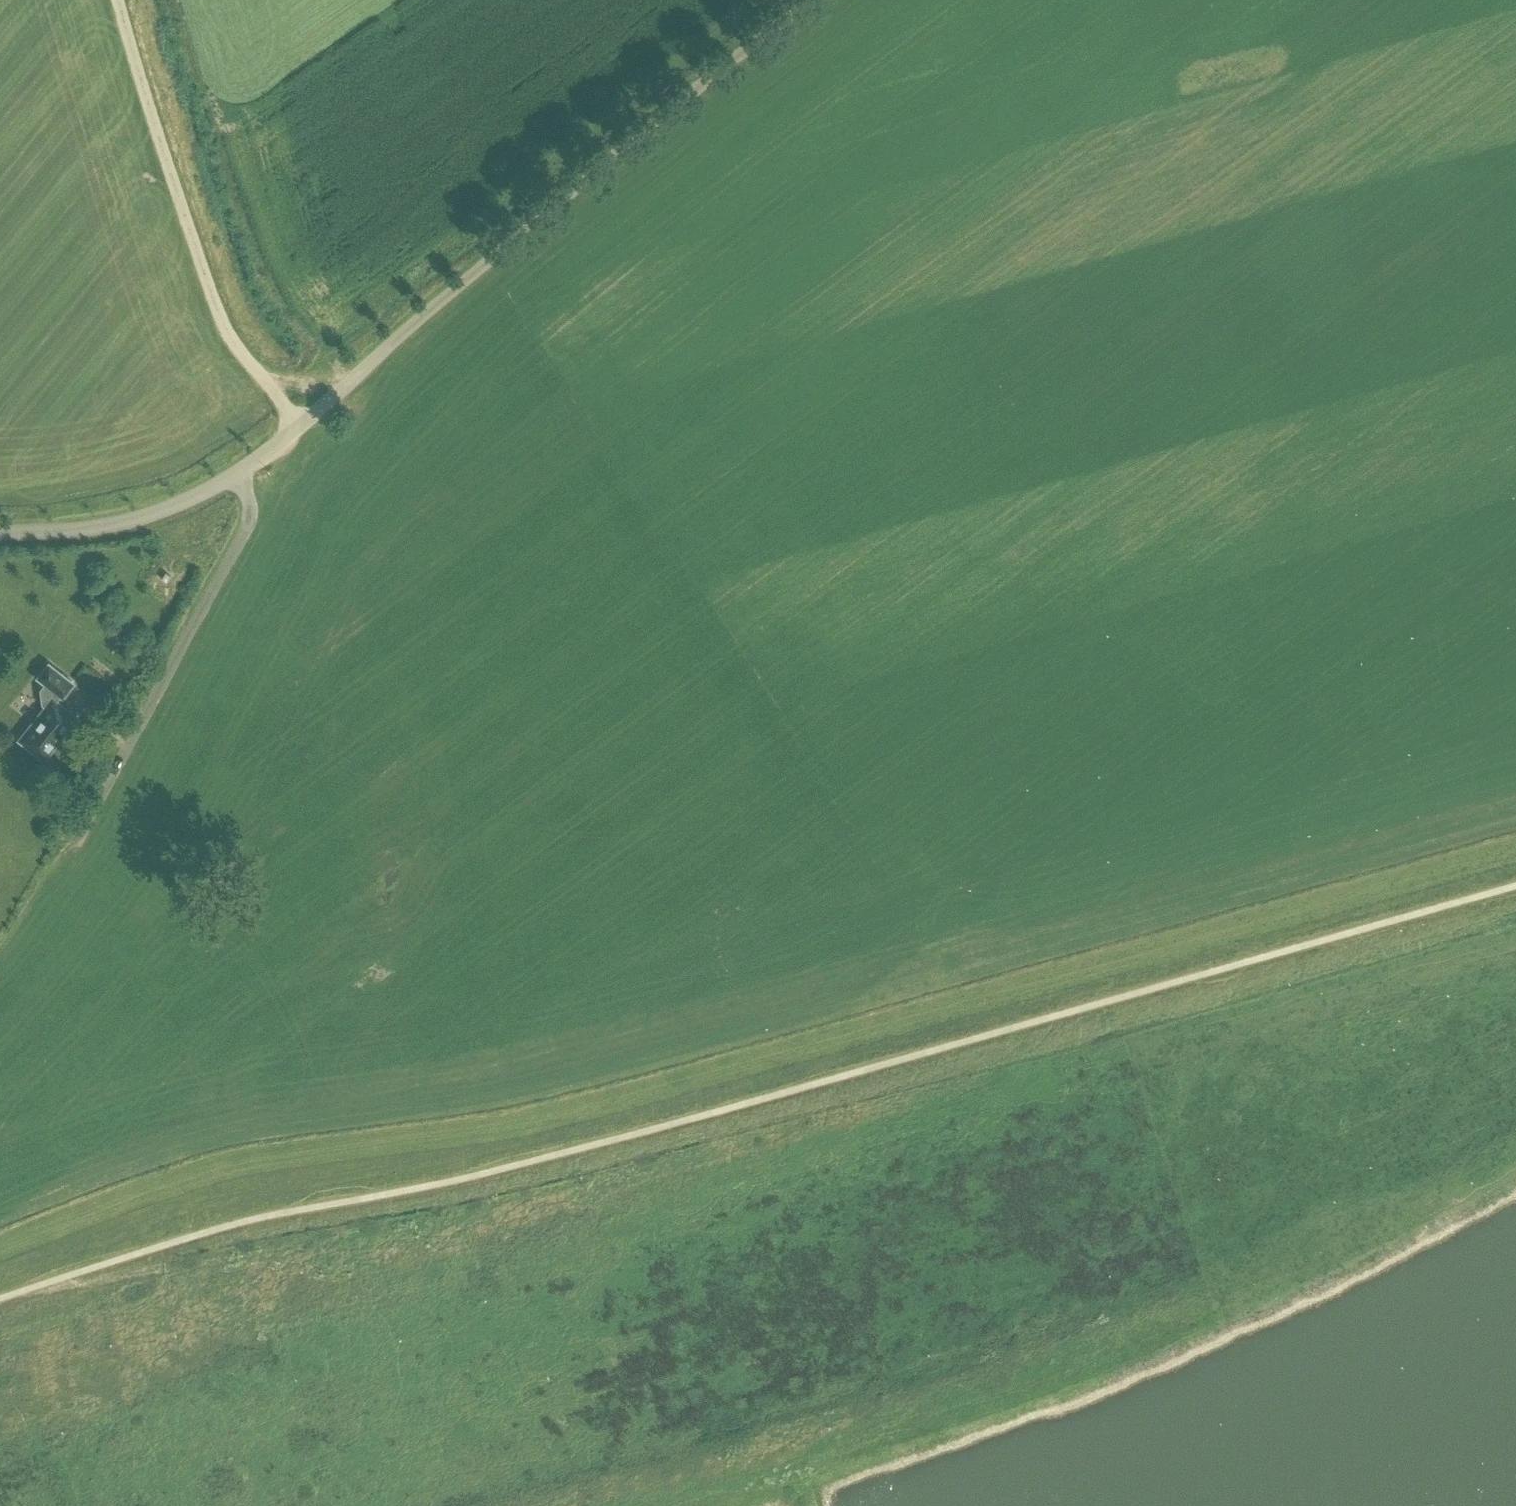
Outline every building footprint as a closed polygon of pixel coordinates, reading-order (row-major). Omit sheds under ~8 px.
[(47,659),(36,674),(63,694),(74,679),(47,659)] [(19,739),(43,758),(76,717),(52,698),(19,739)] [(296,759),(287,778),(294,782),(304,763),(296,759)]
